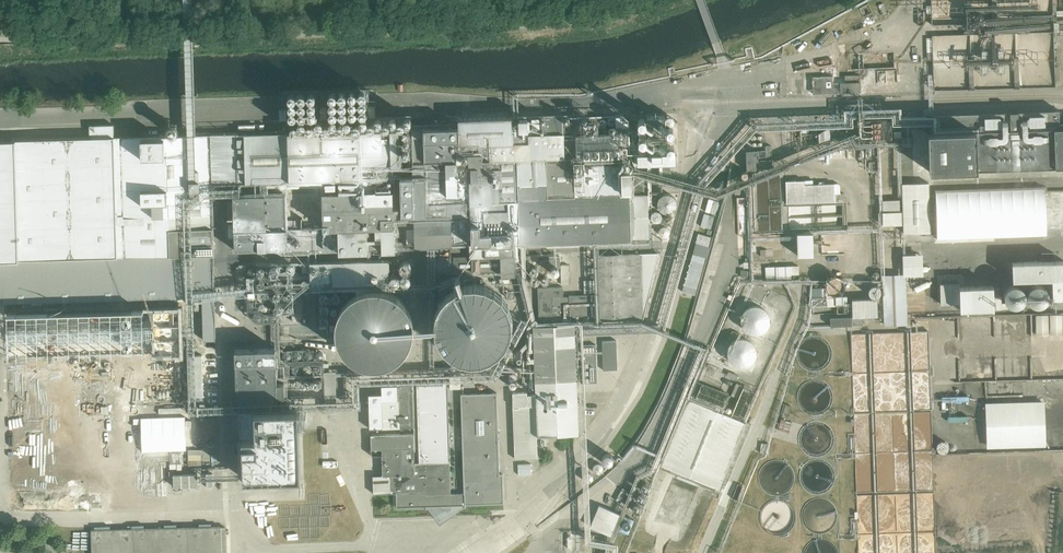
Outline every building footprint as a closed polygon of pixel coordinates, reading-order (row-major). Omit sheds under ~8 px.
[(933,28),(965,27),(965,35),(933,36),(934,92),(1057,88),(1055,0),(932,0),(933,28)] [(929,120),(931,180),(1062,175),(1062,115),(982,118),(929,120)] [(455,251),(654,242),(652,197),(637,198),(636,174),(680,172),(679,136),(668,136),(668,123),(647,124),(647,126),(631,127),(626,119),(572,121),(569,118),(515,120),(509,120),(458,121),(458,130),(447,130),(448,174),(449,180),(451,224),(454,224),(455,251)] [(6,352),(6,357),(182,354),(181,295),(202,294),(214,294),(212,189),(211,138),(114,140),(113,126),(88,126),(89,142),(0,144),(0,352),(6,352)] [(447,130),(211,138),(212,189),(366,185),(366,176),(448,174),(447,130)] [(403,181),(405,226),(451,224),(449,180),(403,181)] [(787,183),(789,210),(839,207),(838,187),(806,188),(806,182),(787,183)] [(933,186),(904,186),(905,236),(934,235),(933,186)] [(394,192),(295,194),(297,254),(395,250),(394,192)] [(288,199),(231,199),(232,253),(288,252),(288,199)] [(800,264),(818,263),(817,240),(799,241),(800,264)] [(657,253),(601,255),(601,322),(639,319),(657,253)] [(1010,264),(1010,280),(1052,279),(1053,301),(1062,301),(1062,262),(1010,264)] [(880,278),(883,325),(906,324),(903,277),(880,278)] [(941,286),(942,308),(960,308),(960,314),(996,313),(995,285),(941,286)] [(266,299),(268,296),(268,293),(267,291),(265,289),(261,288),(258,289),(256,292),(256,295),(257,298),(260,300),(263,300),(266,299)] [(500,349),(509,334),(510,323),(506,308),(499,298),(489,291),(476,288),(473,288),(457,291),(447,299),(439,312),(437,325),(438,332),(441,340),(448,350),(462,359),(474,361),(490,357),(500,349)] [(202,294),(203,343),(215,342),(214,294),(202,294)] [(404,359),(413,343),(414,333),(410,318),(402,307),(392,301),(380,298),(377,298),(362,301),(351,309),(343,322),(341,334),(341,342),(344,350),(351,360),(365,369),(378,371),(394,367),(404,359)] [(847,301),(848,318),(873,317),(872,300),(847,301)] [(771,333),(774,330),(776,321),(770,309),(758,305),(744,312),(742,325),(747,334),(759,338),(771,333)] [(1062,337),(1062,317),(1051,318),(1052,337),(1062,337)] [(581,331),(581,328),(539,328),(540,434),(583,433),(581,331)] [(755,366),(758,362),(760,354),(755,342),(743,337),(742,337),(728,345),(727,358),(731,366),(743,371),(755,366)] [(277,349),(238,351),(245,489),(298,487),(295,417),(281,418),(277,349)] [(399,386),(399,390),(383,390),(383,399),(371,399),(372,453),(383,453),(383,479),(375,479),(376,498),(397,497),(398,510),(429,510),(440,525),(467,508),(505,506),(504,477),(500,477),(498,396),(462,397),(465,496),(452,497),(448,385),(399,386)] [(515,395),(515,456),(537,456),(537,395),(515,395)] [(749,425),(689,401),(662,467),(722,492),(749,425)] [(197,475),(173,476),(173,490),(197,490),(197,475)] [(92,531),(92,552),(228,552),(227,528),(92,531)]
